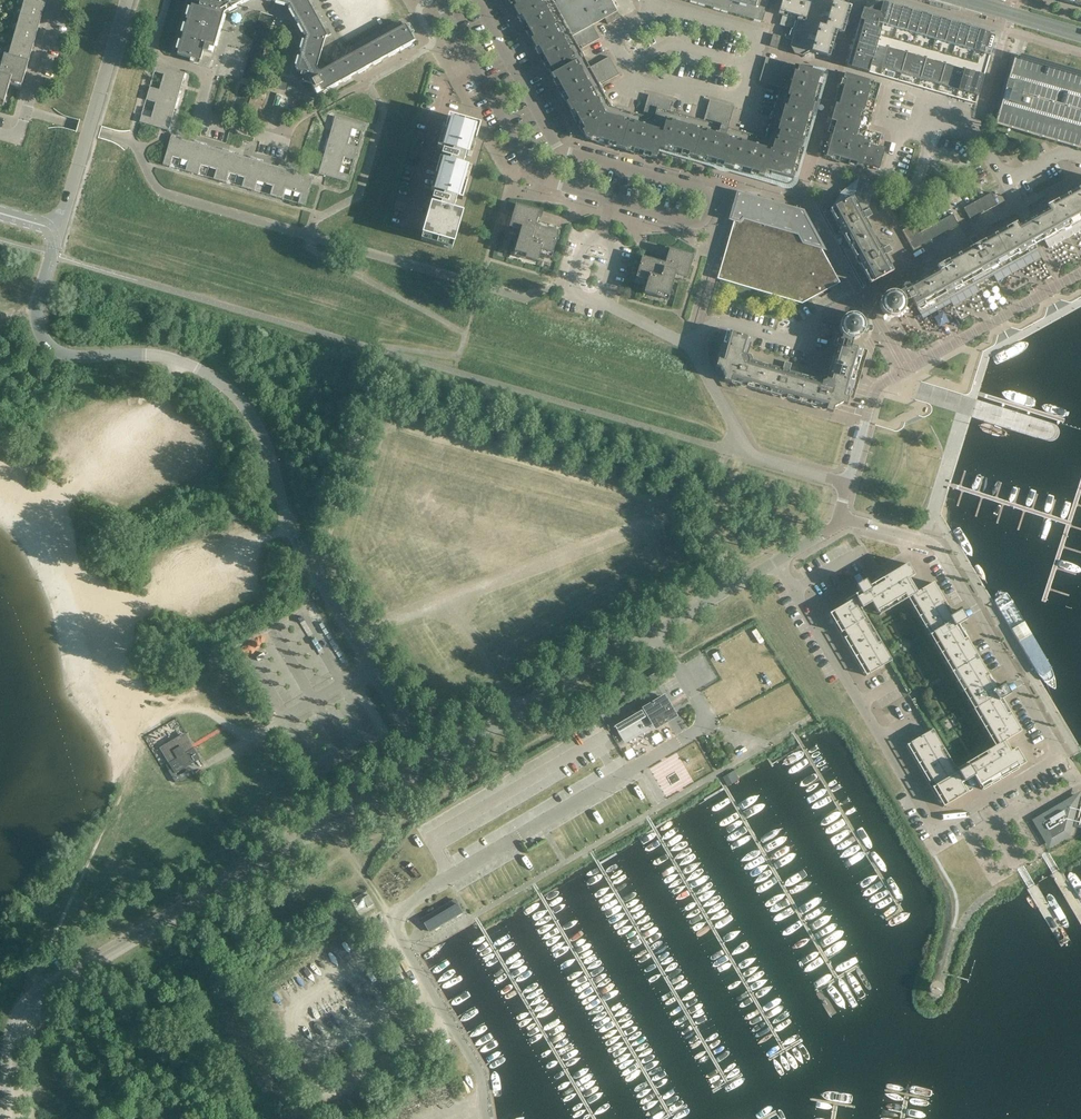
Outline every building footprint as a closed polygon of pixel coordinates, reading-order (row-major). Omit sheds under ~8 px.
[(34,0),(24,0),(22,9),(41,14),(42,10),(43,10),(45,3),(34,0)] [(191,8),(188,7),(186,16),(188,16),(186,25),(183,24),(181,32),(183,33),(181,41),(178,41),(176,49),(178,50),(177,55),(190,58),(189,62),(199,64),(203,51),(212,53),(215,43),(218,43),(220,35),(218,34),(220,27),(220,26),(222,27),(225,18),(223,17),(224,13),(228,11),(230,14),(237,10),(235,6),(243,2),(244,4),(252,0),(193,0),(191,8)] [(276,2),(275,4),(284,7),(284,4),(289,6),(291,10),(289,11),(293,19),(295,17),(299,25),(297,26),(301,34),(304,33),(306,37),(305,41),(302,40),(300,49),(302,49),(300,58),(297,57),(295,65),(297,66),(296,71),(301,72),(299,81),(311,84),(317,95),(327,89),(328,92),(331,90),(336,87),(334,85),(342,81),(343,83),(351,79),(349,77),(357,73),(358,75),(366,71),(365,68),(372,64),(373,67),(381,62),(380,60),(387,56),(388,58),(396,54),(395,52),(402,48),(404,50),(411,46),(410,43),(416,40),(413,33),(414,32),(409,23),(406,25),(405,25),(321,71),(318,70),(316,68),(325,38),(331,34),(328,29),(324,31),(307,0),(269,0),(276,2)] [(510,2),(522,23),(526,21),(531,30),(527,32),(534,44),(539,55),(543,52),(548,62),(545,64),(557,86),(561,84),(564,82),(566,86),(563,87),(566,94),(562,96),(575,118),(579,116),(582,122),(584,125),(580,127),(586,139),(598,142),(599,138),(609,141),(608,145),(633,152),(634,148),(641,150),(644,151),(643,155),(656,159),(658,153),(659,147),(671,151),(672,146),(680,149),(683,149),(681,154),(705,161),(707,156),(715,159),(718,157),(716,164),(724,166),(736,170),(740,171),(741,166),(752,170),(751,174),(763,177),(765,171),(768,172),(770,173),(770,172),(778,175),(781,176),(781,175),(786,177),(793,179),(797,167),(792,165),(793,162),(795,155),(800,156),(807,132),(802,130),(806,120),(810,121),(817,97),(812,96),(815,85),(820,86),(823,74),(816,72),(812,70),(806,69),(803,68),(766,57),(762,69),(759,80),(759,81),(780,87),(777,98),(774,109),(771,121),(767,133),(767,135),(771,137),(770,140),(766,139),(757,136),(747,133),(737,131),(734,130),(728,128),(734,107),(722,103),(710,100),(703,121),(698,119),(689,117),(681,114),(670,111),(672,101),(660,98),(648,94),(642,116),(631,113),(620,109),(615,108),(611,107),(611,106),(606,97),(600,87),(599,85),(619,75),(609,57),(590,67),(584,57),(578,47),(580,45),(582,48),(600,39),(592,25),(605,18),(617,12),(610,0),(514,0),(510,2)] [(752,19),(762,22),(768,0),(688,0),(752,19)] [(778,14),(782,15),(779,25),(787,27),(785,34),(792,37),(790,45),(794,54),(795,54),(801,55),(809,51),(822,55),(829,57),(831,49),(829,48),(830,42),(833,43),(837,31),(843,33),(845,25),(840,24),(842,18),(847,20),(853,0),(782,0),(778,14)] [(846,67),(975,105),(995,37),(982,33),(957,25),(882,3),(882,4),(879,4),(866,11),(864,11),(864,10),(863,10),(846,67)] [(41,14),(22,9),(18,20),(39,26),(41,19),(40,19),(41,14)] [(620,18),(617,12),(605,18),(608,24),(620,18)] [(39,26),(18,20),(15,32),(34,38),(36,33),(37,33),(39,26)] [(34,38),(15,32),(12,44),(32,49),(34,42),(33,42),(34,38)] [(773,34),(770,46),(777,48),(781,36),(773,34)] [(12,44),(8,55),(4,54),(0,69),(0,101),(4,102),(9,85),(18,87),(19,83),(22,84),(29,60),(28,60),(29,56),(30,56),(32,49),(12,44)] [(1015,55),(1012,65),(1007,84),(1004,95),(995,124),(1080,149),(1080,74),(1015,55)] [(185,73),(156,65),(154,72),(164,75),(161,82),(181,88),(185,73)] [(659,147),(658,153),(715,170),(722,174),(726,176),(730,176),(731,176),(734,176),(738,177),(787,191),(792,190),(796,188),(800,183),(811,149),(833,78),(828,72),(813,67),(812,70),(816,72),(823,74),(820,86),(815,85),(812,96),(817,97),(810,121),(806,120),(802,130),(807,132),(800,156),(795,155),(793,162),(792,165),(797,167),(793,179),(786,177),(781,175),(781,176),(778,175),(770,172),(770,173),(768,172),(765,171),(763,177),(751,174),(752,170),(741,166),(740,171),(736,170),(724,166),(716,164),(718,157),(715,159),(707,156),(705,161),(681,154),(683,149),(680,149),(672,146),(671,151),(659,147)] [(856,77),(844,74),(831,121),(839,123),(838,126),(835,125),(825,157),(838,161),(840,157),(850,160),(849,164),(862,168),(863,163),(879,168),(885,148),(878,146),(881,134),(867,130),(880,84),(856,77)] [(181,88),(161,82),(159,90),(149,87),(148,94),(176,102),(181,88)] [(176,102),(148,94),(146,100),(155,103),(153,110),(172,116),(176,102)] [(453,244),(455,238),(456,238),(465,207),(456,204),(460,193),(464,194),(473,162),(464,160),(468,149),(473,150),(482,118),(450,109),(441,141),(444,142),(432,185),(436,186),(424,229),(422,235),(453,244)] [(172,116),(153,110),(151,118),(141,115),(139,122),(168,131),(172,116)] [(364,125),(335,116),(331,131),(350,137),(352,129),(362,132),(364,125)] [(350,137),(331,131),(327,145),(355,153),(357,147),(348,144),(350,137)] [(186,140),(171,136),(163,165),(170,167),(172,157),(180,159),(186,140)] [(200,144),(186,140),(180,159),(188,161),(185,171),(191,173),(200,144)] [(1005,146),(1009,153),(1022,147),(1018,140),(1005,146)] [(214,148),(200,144),(191,173),(198,175),(201,165),(208,167),(214,148)] [(355,153),(327,145),(323,159),(342,165),(344,157),(354,160),(355,153)] [(228,152),(214,148),(208,167),(216,170),(213,179),(220,181),(228,152)] [(242,156),(228,152),(220,181),(226,183),(229,173),(237,176),(242,156)] [(256,160),(242,156),(237,176),(244,178),(241,187),(248,189),(256,160)] [(342,165),(323,159),(318,174),(347,182),(349,175),(339,172),(342,165)] [(270,164),(256,160),(248,189),(254,191),(257,181),(265,184),(270,164)] [(284,168),(270,164),(265,184),(272,186),(270,196),(276,197),(284,168)] [(298,173),(284,168),(276,197),(282,199),(285,190),(293,192),(298,173)] [(313,177),(298,173),(293,192),(301,194),(298,204),(305,206),(313,177)] [(858,178),(858,181),(856,180),(841,193),(835,201),(838,206),(830,210),(838,226),(841,230),(842,232),(852,250),(875,237),(865,219),(865,218),(871,215),(869,210),(868,208),(875,183),(858,178)] [(880,304),(880,306),(880,307),(880,308),(881,310),(882,311),(882,312),(883,313),(884,314),(885,315),(886,315),(887,316),(889,317),(890,317),(891,317),(893,317),(894,317),(895,317),(897,316),(898,316),(899,315),(900,315),(901,314),(902,313),(903,312),(903,311),(904,310),(905,309),(905,308),(905,306),(906,305),(906,304),(906,302),(911,299),(917,310),(918,309),(924,322),(944,311),(953,306),(1007,276),(1041,258),(1034,245),(1035,245),(1039,242),(1044,240),(1049,248),(1080,230),(1080,187),(1046,206),(1047,208),(1032,216),(1031,216),(1026,219),(1022,222),(1021,222),(1017,224),(1016,223),(1012,225),(1003,230),(994,235),(985,240),(979,243),(975,237),(972,238),(970,239),(974,246),(967,250),(958,255),(949,260),(940,265),(936,267),(937,268),(931,271),(922,276),(913,281),(907,285),(906,283),(903,284),(897,287),(896,292),(895,291),(894,291),(892,291),(891,291),(890,292),(888,292),(887,292),(886,293),(885,294),(884,295),(883,296),(882,297),(881,298),(881,299),(880,300),(880,302),(880,303),(880,304)] [(802,212),(734,193),(727,219),(734,221),(736,212),(737,212),(739,208),(742,204),(746,202),(751,201),(756,202),(766,220),(802,230),(812,233),(817,241),(822,250),(823,249),(802,212)] [(997,205),(991,193),(984,197),(990,208),(997,205)] [(990,208),(984,197),(977,201),(984,212),(990,208)] [(900,199),(888,206),(899,226),(911,220),(900,199)] [(734,221),(727,243),(756,252),(766,220),(756,202),(751,201),(746,202),(742,204),(739,208),(737,212),(736,212),(734,221)] [(838,206),(835,201),(825,208),(838,234),(841,241),(864,285),(869,282),(861,267),(858,262),(852,250),(842,232),(841,230),(838,226),(830,210),(838,206)] [(984,212),(977,201),(970,204),(977,216),(984,212)] [(515,204),(516,204),(508,231),(519,234),(514,252),(526,255),(525,258),(538,262),(541,250),(553,253),(559,232),(536,226),(540,211),(535,210),(536,209),(515,204)] [(977,216),(970,204),(963,208),(970,220),(977,216)] [(959,226),(952,214),(944,219),(950,231),(959,226)] [(950,231),(944,219),(935,223),(942,235),(950,231)] [(802,230),(766,220),(756,252),(727,243),(717,279),(782,298),(802,230)] [(942,235),(935,223),(927,228),(933,240),(942,235)] [(913,251),(932,241),(933,240),(927,228),(918,233),(913,224),(902,230),(913,251)] [(812,233),(802,230),(782,298),(802,303),(812,298),(829,288),(830,288),(840,282),(822,250),(817,241),(812,233)] [(882,250),(875,237),(852,250),(858,262),(861,267),(869,282),(870,284),(894,271),(885,254),(891,251),(889,246),(882,250)] [(694,255),(669,248),(665,263),(642,256),(636,277),(647,281),(644,293),(657,297),(658,293),(669,297),(675,278),(686,281),(694,255)] [(723,341),(716,366),(720,368),(725,376),(724,381),(731,383),(731,380),(738,382),(738,385),(739,385),(740,383),(747,385),(746,387),(770,394),(771,392),(778,394),(777,396),(779,397),(780,394),(787,396),(786,399),(810,406),(811,403),(818,405),(817,408),(818,408),(819,408),(819,406),(827,408),(826,410),(833,412),(834,408),(838,405),(843,403),(847,404),(849,398),(853,400),(856,390),(859,380),(861,370),(864,361),(867,351),(851,346),(853,340),(854,340),(855,339),(856,339),(857,339),(859,338),(860,337),(861,336),(862,335),(863,334),(863,333),(864,332),(864,330),(865,329),(865,328),(865,326),(865,325),(865,324),(864,323),(864,322),(863,320),(863,319),(862,318),(861,317),(860,316),(859,316),(858,315),(856,315),(855,314),(854,314),(852,314),(851,314),(850,314),(848,314),(847,315),(846,315),(845,316),(844,317),(843,318),(842,318),(841,319),(841,321),(840,322),(840,324),(840,325),(839,327),(839,328),(840,330),(840,331),(841,333),(837,335),(834,345),(836,345),(834,352),(832,361),(829,371),(827,377),(824,376),(823,377),(821,378),(820,381),(788,371),(790,364),(785,363),(783,370),(751,361),(752,358),(750,355),(747,354),(752,339),(726,331),(726,333),(723,341)] [(847,603),(828,614),(840,635),(853,656),(865,676),(889,662),(892,660),(880,640),(868,619),(861,609),(871,603),(879,615),(899,604),(907,599),(917,592),(909,579),(914,576),(907,564),(883,578),(881,575),(877,577),(878,577),(871,581),(873,584),(869,586),(865,580),(863,581),(860,576),(855,579),(858,584),(856,586),(860,592),(854,595),(845,600),(847,603)] [(933,583),(917,592),(907,599),(951,673),(977,657),(966,639),(969,638),(965,631),(966,631),(963,627),(960,629),(958,625),(966,620),(965,618),(970,615),(967,610),(962,613),(961,611),(952,616),(933,583)] [(211,648),(214,654),(223,649),(219,644),(211,648)] [(988,675),(977,657),(951,673),(994,746),(1005,741),(1021,732),(1002,699),(1010,694),(1009,692),(1014,689),(1011,684),(1006,687),(1004,685),(996,690),(994,686),(997,684),(995,680),(994,680),(990,674),(988,675)] [(664,676),(660,670),(649,677),(653,683),(664,676)] [(644,708),(643,706),(641,702),(635,706),(638,710),(639,712),(617,725),(627,742),(655,726),(655,725),(652,719),(660,714),(664,720),(665,720),(674,714),(664,697),(644,708)] [(956,769),(933,729),(906,745),(942,807),(969,791),(964,782),(974,776),(982,790),(1019,769),(1018,768),(1025,763),(1016,748),(1010,751),(1005,741),(994,746),(956,769)] [(170,763),(175,772),(188,765),(198,759),(193,749),(191,750),(182,736),(163,747),(172,762),(170,763)] [(188,770),(178,776),(180,781),(191,775),(188,770)] [(1031,820),(1040,834),(1043,833),(1049,845),(1067,834),(1070,824),(1073,825),(1073,826),(1080,828),(1080,797),(1080,798),(1080,799),(1076,798),(1076,797),(1042,817),(1040,815),(1031,820)] [(446,909),(443,911),(425,921),(433,934),(466,915),(458,902),(446,909)] [(932,991),(933,991),(937,992),(942,990),(943,985),(941,981),(936,979),(931,982),(930,987),(932,991)] [(163,1111),(149,1118),(168,1118),(163,1111)]
